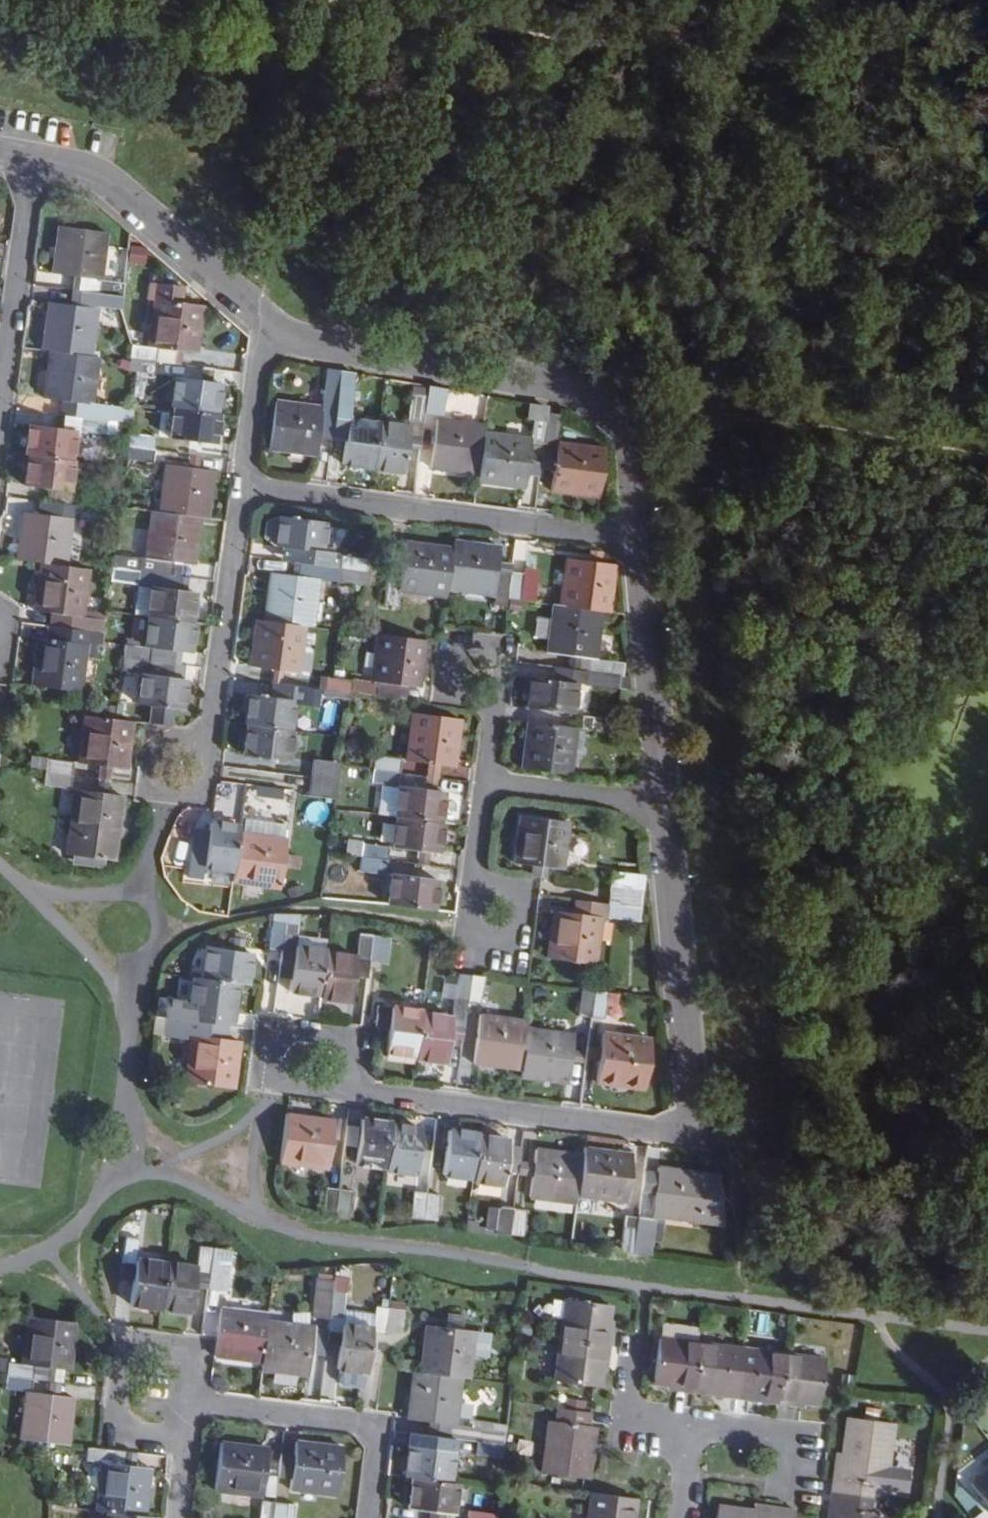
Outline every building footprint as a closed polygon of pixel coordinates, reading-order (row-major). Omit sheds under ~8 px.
[(98,97),(97,103),(125,109),(126,103),(98,97)] [(73,290),(123,295),(125,282),(102,279),(107,233),(60,226),(54,273),(75,276),(73,290)] [(80,307),(81,291),(73,290),(71,306),(80,307)] [(94,309),(95,306),(121,309),(123,295),(81,291),(80,307),(71,306),(50,303),(43,348),(51,349),(91,355),(96,309),(94,309)] [(156,298),(149,346),(133,343),(132,356),(158,359),(179,362),(181,349),(196,351),(202,304),(156,298)] [(92,403),(98,355),(91,355),(51,349),(45,397),(65,400),(83,402),(80,416),(106,419),(133,423),(135,409),(92,403)] [(139,371),(156,373),(158,359),(132,356),(130,370),(139,371)] [(320,437),(333,438),(334,427),(339,387),(341,371),(327,368),(322,406),(277,401),(271,448),(318,454),(320,437)] [(344,461),(375,466),(380,419),(350,415),(356,373),(341,371),(339,387),(334,427),(348,429),(347,440),(344,461)] [(220,383),(177,377),(172,407),(175,407),(216,413),(220,383)] [(447,388),(428,385),(427,396),(425,411),(443,413),(447,388)] [(484,394),(457,391),(456,406),(482,408),(495,409),(497,396),(484,395),(484,394)] [(427,396),(413,394),(410,421),(423,423),(425,411),(427,396)] [(80,416),(83,402),(65,400),(64,414),(80,416)] [(215,442),(219,413),(216,413),(175,407),(172,436),(215,442)] [(478,480),(526,487),(528,474),(530,454),(543,456),(547,416),(548,412),(528,409),(526,426),(534,427),(532,439),(484,433),(479,473),(478,480)] [(75,429),(104,432),(106,419),(80,416),(64,414),(57,413),(55,426),(31,423),(26,455),(29,455),(71,461),(75,429)] [(545,456),(556,457),(555,470),(553,489),(599,496),(605,450),(558,443),(561,418),(547,416),(543,456),(545,456)] [(409,423),(380,419),(375,466),(404,469),(406,448),(409,423)] [(438,419),(432,466),(479,473),(484,433),(485,425),(438,419)] [(423,423),(410,421),(409,423),(406,448),(420,449),(423,423)] [(334,427),(333,438),(347,440),(348,429),(334,427)] [(132,433),(129,446),(156,450),(157,436),(132,433)] [(128,459),(154,462),(156,450),(129,446),(128,459)] [(528,474),(540,476),(543,456),(530,454),(528,474)] [(73,461),(71,461),(29,455),(26,485),(60,489),(58,502),(80,505),(107,509),(108,495),(69,490),(73,461)] [(545,456),(544,468),(555,470),(556,457),(545,456)] [(214,469),(166,463),(160,510),(201,515),(208,516),(214,469)] [(80,505),(58,502),(56,515),(72,517),(78,518),(80,505)] [(105,522),(107,509),(80,505),(78,518),(105,522)] [(201,515),(160,510),(153,509),(147,556),(115,552),(113,566),(178,574),(181,560),(194,561),(201,515)] [(56,515),(26,511),(19,558),(43,561),(67,564),(72,517),(56,515)] [(323,547),(326,521),(283,515),(268,520),(266,535),(279,543),(286,545),(312,548),(310,562),(337,565),(339,549),(323,547)] [(401,587),(448,594),(448,588),(453,546),(407,540),(402,579),(388,577),(385,604),(398,606),(401,587)] [(501,560),(502,546),(454,540),(453,546),(448,588),(496,594),(496,595),(510,598),(513,571),(510,570),(499,569),(501,560)] [(286,545),(284,559),(310,562),(312,548),(286,545)] [(342,566),(369,569),(371,556),(344,552),(342,566)] [(616,562),(569,556),(564,605),(605,610),(611,610),(616,562)] [(510,570),(512,562),(501,560),(499,569),(510,570)] [(90,567),(67,564),(43,561),(36,611),(57,613),(55,626),(78,629),(104,632),(106,620),(83,616),(90,567)] [(195,590),(186,589),(188,576),(178,574),(113,566),(113,570),(112,579),(153,585),(149,616),(151,616),(191,622),(195,590)] [(367,583),(369,569),(342,566),(340,579),(367,583)] [(527,570),(527,572),(513,571),(510,598),(524,600),(534,601),(538,571),(527,570)] [(321,577),(274,572),(267,618),(307,624),(315,624),(321,577)] [(605,610),(564,605),(556,604),(554,617),(551,637),(549,651),(571,654),(590,656),(588,667),(588,669),(621,674),(625,674),(627,661),(599,658),(605,610)] [(191,651),(194,622),(191,622),(151,616),(147,646),(126,643),(124,656),(149,660),(151,646),(182,650),(191,651)] [(551,637),(554,617),(539,616),(536,635),(551,637)] [(254,665),(301,671),(307,624),(267,618),(260,617),(254,665)] [(52,640),(76,643),(78,629),(55,626),(52,640)] [(78,629),(76,643),(52,640),(39,639),(33,684),(79,690),(86,644),(103,646),(104,632),(78,629)] [(380,681),(422,686),(429,639),(382,633),(376,681),(353,678),(352,691),(378,695),(380,681)] [(182,650),(151,646),(149,660),(170,663),(181,664),(182,650)] [(588,667),(590,656),(571,654),(570,664),(588,667)] [(143,671),(139,701),(152,703),(172,705),(183,706),(187,678),(179,676),(167,674),(170,663),(149,660),(124,656),(123,670),(143,671)] [(167,674),(179,676),(181,664),(170,663),(167,674)] [(619,688),(621,674),(588,669),(586,684),(619,688)] [(337,676),(329,675),(327,688),(352,691),(353,678),(337,676)] [(576,683),(533,677),(530,707),(572,713),(576,683)] [(283,698),(285,682),(271,681),(269,696),(283,698)] [(285,682),(283,698),(269,696),(251,693),(248,722),(251,722),(292,728),(295,699),(301,700),(301,703),(316,704),(318,687),(285,682)] [(170,723),(172,705),(152,703),(149,722),(150,723),(169,725),(170,723)] [(456,765),(462,718),(413,712),(407,760),(456,765)] [(608,732),(610,718),(583,714),(581,727),(608,732)] [(133,720),(116,718),(86,715),(80,762),(127,767),(133,720)] [(571,773),(576,726),(530,720),(524,766),(571,773)] [(293,728),(292,728),(251,722),(247,755),(289,760),(293,728)] [(400,771),(402,758),(377,755),(375,768),(400,771)] [(74,776),(75,762),(49,758),(47,772),(74,776)] [(313,776),(340,779),(341,766),(315,763),(313,776)] [(385,784),(399,785),(400,771),(375,768),(373,782),(385,784)] [(45,785),(72,788),(74,776),(47,772),(45,785)] [(338,793),(340,779),(313,776),(312,789),(338,793)] [(213,817),(239,818),(241,782),(215,780),(213,817)] [(399,785),(385,784),(382,813),(398,815),(402,786),(399,785)] [(445,791),(402,786),(398,815),(400,816),(442,821),(445,791)] [(68,854),(116,861),(124,795),(76,789),(68,854)] [(517,864),(535,866),(534,876),(533,878),(541,879),(548,879),(550,868),(565,870),(570,822),(523,815),(517,864)] [(396,848),(440,853),(444,822),(442,821),(400,816),(396,848)] [(241,825),(240,833),(285,839),(288,824),(242,819),(241,825)] [(210,837),(208,852),(196,851),(195,851),(191,877),(204,878),(206,867),(235,872),(240,833),(241,825),(212,821),(210,837)] [(240,833),(235,872),(234,881),(281,888),(287,840),(285,839),(240,833)] [(210,837),(198,836),(196,851),(208,852),(210,837)] [(389,860),(391,847),(351,842),(349,855),(364,857),(389,860)] [(388,873),(389,860),(364,857),(362,871),(388,873)] [(438,879),(396,874),(392,904),(434,909),(438,879)] [(638,894),(612,891),(611,903),(637,907),(638,894)] [(611,903),(573,899),(571,912),(605,916),(609,917),(610,916),(611,903)] [(636,919),(637,907),(611,903),(610,916),(636,919)] [(599,964),(605,916),(571,912),(558,910),(552,958),(599,964)] [(283,949),(284,947),(287,923),(275,921),(271,948),(283,949)] [(296,966),(293,991),(322,995),(327,952),(327,950),(299,946),(303,923),(287,921),(287,923),(284,947),(298,949),(296,966)] [(355,979),(357,960),(371,961),(375,935),(361,932),(357,957),(327,952),(322,995),(321,998),(351,1002),(355,979)] [(394,938),(388,937),(375,935),(371,961),(390,964),(394,938)] [(296,966),(298,949),(284,947),(283,949),(281,964),(296,966)] [(252,954),(209,948),(205,977),(239,981),(248,983),(252,954)] [(371,961),(357,960),(355,979),(369,980),(371,961)] [(466,1028),(469,1003),(473,975),(460,973),(454,1017),(453,1026),(466,1028)] [(482,1005),(485,977),(473,975),(469,1003),(482,1005)] [(218,1009),(235,1011),(239,981),(205,977),(195,976),(191,1002),(160,998),(158,1016),(196,1021),(216,1024),(218,1009)] [(592,1016),(595,990),(583,988),(579,1014),(592,1016)] [(609,991),(595,990),(592,1016),(606,1017),(609,991)] [(417,1055),(422,1013),(423,1011),(381,1005),(379,1026),(391,1028),(388,1051),(417,1055)] [(218,1009),(216,1024),(233,1026),(235,1011),(218,1009)] [(453,1026),(454,1017),(422,1013),(417,1055),(417,1057),(448,1061),(453,1026)] [(480,1015),(475,1062),(524,1069),(529,1029),(530,1022),(480,1015)] [(196,1021),(158,1016),(156,1033),(194,1038),(194,1035),(196,1021)] [(216,1024),(196,1021),(194,1035),(231,1040),(233,1026),(216,1024)] [(571,1083),(576,1035),(529,1029),(524,1069),(523,1075),(571,1083)] [(646,1086),(651,1040),(605,1033),(601,1080),(646,1086)] [(240,1041),(231,1040),(194,1035),(194,1038),(189,1081),(235,1087),(240,1041)] [(328,1166),(334,1120),(287,1113),(281,1161),(328,1166)] [(385,1165),(391,1124),(391,1122),(362,1118),(357,1162),(361,1163),(380,1165),(385,1165)] [(391,1124),(385,1165),(385,1169),(417,1173),(424,1128),(391,1124)] [(473,1177),(478,1136),(478,1133),(449,1129),(444,1173),(473,1177)] [(503,1184),(508,1140),(478,1136),(473,1177),(473,1180),(503,1184)] [(586,1147),(584,1156),(579,1195),(626,1201),(632,1153),(586,1147)] [(578,1204),(579,1195),(584,1156),(536,1149),(531,1197),(578,1204)] [(380,1165),(361,1163),(359,1177),(377,1180),(380,1165)] [(654,1215),(726,1224),(722,1176),(660,1168),(654,1215)] [(323,1212),(335,1215),(339,1189),(326,1186),(323,1212)] [(347,1216),(351,1190),(339,1189),(335,1215),(347,1216)] [(412,1217),(424,1218),(427,1193),(415,1191),(412,1217)] [(437,1220),(441,1195),(427,1193),(424,1218),(437,1220)] [(499,1232),(511,1234),(514,1209),(500,1207),(499,1232)] [(525,1236),(528,1211),(514,1209),(511,1234),(525,1236)] [(638,1215),(626,1213),(620,1253),(634,1254),(638,1215)] [(652,1257),(657,1218),(638,1215),(634,1254),(652,1257)] [(135,1266),(130,1305),(162,1309),(167,1263),(136,1260),(138,1241),(125,1239),(122,1264),(135,1266)] [(192,1313),(197,1274),(209,1275),(212,1249),(200,1248),(198,1268),(167,1263),(162,1309),(192,1313)] [(232,1251),(226,1250),(212,1249),(209,1275),(207,1290),(226,1293),(232,1251)] [(333,1281),(333,1289),(329,1316),(343,1317),(348,1277),(334,1276),(333,1281)] [(314,1314),(329,1316),(333,1289),(333,1281),(318,1279),(314,1314)] [(567,1300),(562,1341),(609,1347),(610,1335),(611,1333),(606,1331),(610,1306),(567,1300)] [(386,1309),(373,1308),(371,1326),(370,1334),(383,1336),(384,1334),(396,1336),(399,1311),(386,1309)] [(327,1330),(325,1345),(339,1347),(342,1322),(343,1317),(329,1316),(327,1330)] [(25,1364),(9,1362),(8,1376),(35,1379),(37,1366),(72,1370),(77,1323),(31,1317),(25,1364)] [(217,1338),(215,1364),(262,1370),(268,1322),(220,1317),(217,1338)] [(314,1327),(268,1322),(262,1370),(308,1375),(310,1354),(314,1327)] [(365,1372),(370,1334),(371,1326),(342,1322),(336,1368),(365,1372)] [(474,1331),(427,1326),(422,1374),(463,1378),(468,1379),(471,1357),(474,1331)] [(327,1330),(314,1327),(310,1354),(324,1356),(325,1345),(327,1330)] [(484,1359),(487,1333),(474,1331),(471,1357),(484,1359)] [(694,1386),(700,1344),(659,1338),(653,1380),(679,1384),(678,1388),(693,1390),(694,1386)] [(607,1360),(609,1347),(562,1341),(556,1381),(600,1387),(603,1359),(607,1360)] [(726,1362),(728,1348),(700,1344),(694,1386),(722,1390),(722,1394),(734,1396),(738,1364),(726,1362)] [(754,1366),(738,1364),(734,1396),(750,1398),(751,1394),(778,1398),(784,1356),(756,1352),(754,1366)] [(824,1361),(784,1356),(778,1398),(778,1402),(792,1405),(793,1400),(817,1403),(824,1361)] [(360,1385),(361,1372),(338,1371),(338,1384),(360,1385)] [(408,1420),(456,1426),(463,1378),(422,1374),(415,1372),(408,1420)] [(8,1376),(6,1389),(34,1392),(35,1379),(8,1376)] [(70,1444),(75,1398),(34,1392),(27,1439),(70,1444)] [(587,1426),(589,1412),(556,1407),(555,1421),(550,1420),(543,1472),(586,1478),(594,1427),(587,1426)] [(882,1498),(892,1422),(848,1415),(841,1479),(835,1479),(833,1491),(882,1498)] [(508,1433),(480,1429),(478,1442),(506,1446),(508,1433)] [(478,1442),(476,1455),(504,1459),(506,1446),(478,1442)] [(337,1499),(343,1452),(296,1446),(291,1494),(337,1499)] [(116,1450),(99,1448),(89,1447),(87,1461),(103,1463),(98,1511),(107,1512),(145,1516),(151,1469),(114,1464),(116,1450)] [(453,1453),(411,1447),(407,1477),(415,1478),(449,1483),(453,1453)] [(263,1500),(268,1453),(222,1448),(216,1494),(263,1500)] [(971,1483),(987,1504),(987,1470),(971,1483)] [(458,1484),(449,1483),(415,1478),(411,1509),(453,1515),(458,1484)] [(882,1498),(833,1491),(831,1505),(836,1506),(834,1517),(879,1517),(882,1498)] [(635,1497),(591,1492),(587,1517),(632,1517),(635,1497)] [(263,1505),(261,1517),(274,1517),(275,1506),(263,1505)] [(781,1515),(718,1505),(716,1517),(794,1517),(796,1510),(782,1507),(781,1515)] [(295,1509),(275,1506),(274,1517),(294,1517),(295,1509)]
